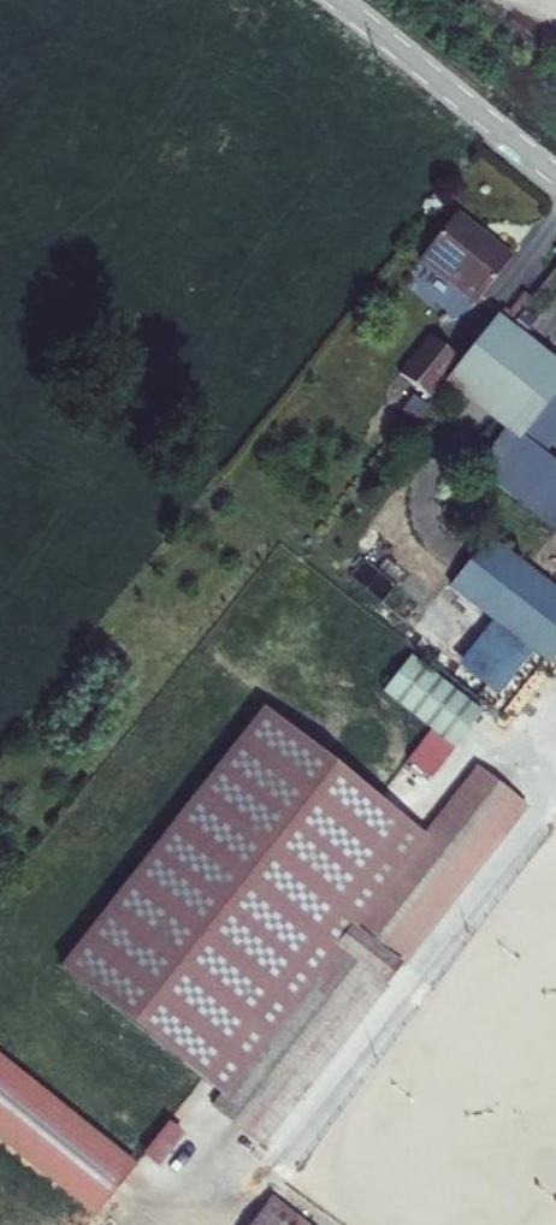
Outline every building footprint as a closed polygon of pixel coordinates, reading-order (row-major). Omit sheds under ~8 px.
[(472,302),(507,258),(486,240),(483,245),(470,235),(474,231),(453,215),(417,259),(472,302)] [(541,457),(555,439),(555,370),(493,320),(444,382),(505,430),(473,472),(555,536),(555,469),(541,457)] [(408,385),(438,346),(427,336),(396,375),(408,385)] [(455,361),(438,346),(408,385),(425,401),(455,361)] [(450,589),(548,666),(553,659),(555,655),(555,596),(487,542),(450,589)] [(409,659),(380,695),(451,751),(480,716),(409,659)] [(218,1097),(421,839),(262,713),(57,971),(218,1097)] [(255,1146),(522,808),(476,771),(421,839),(218,1097),(208,1109),(255,1146)] [(97,1221),(136,1171),(0,1064),(0,1145),(97,1221)] [(141,1157),(158,1170),(185,1136),(167,1122),(141,1157)] [(250,1224),(309,1224),(273,1197),(250,1224)]
